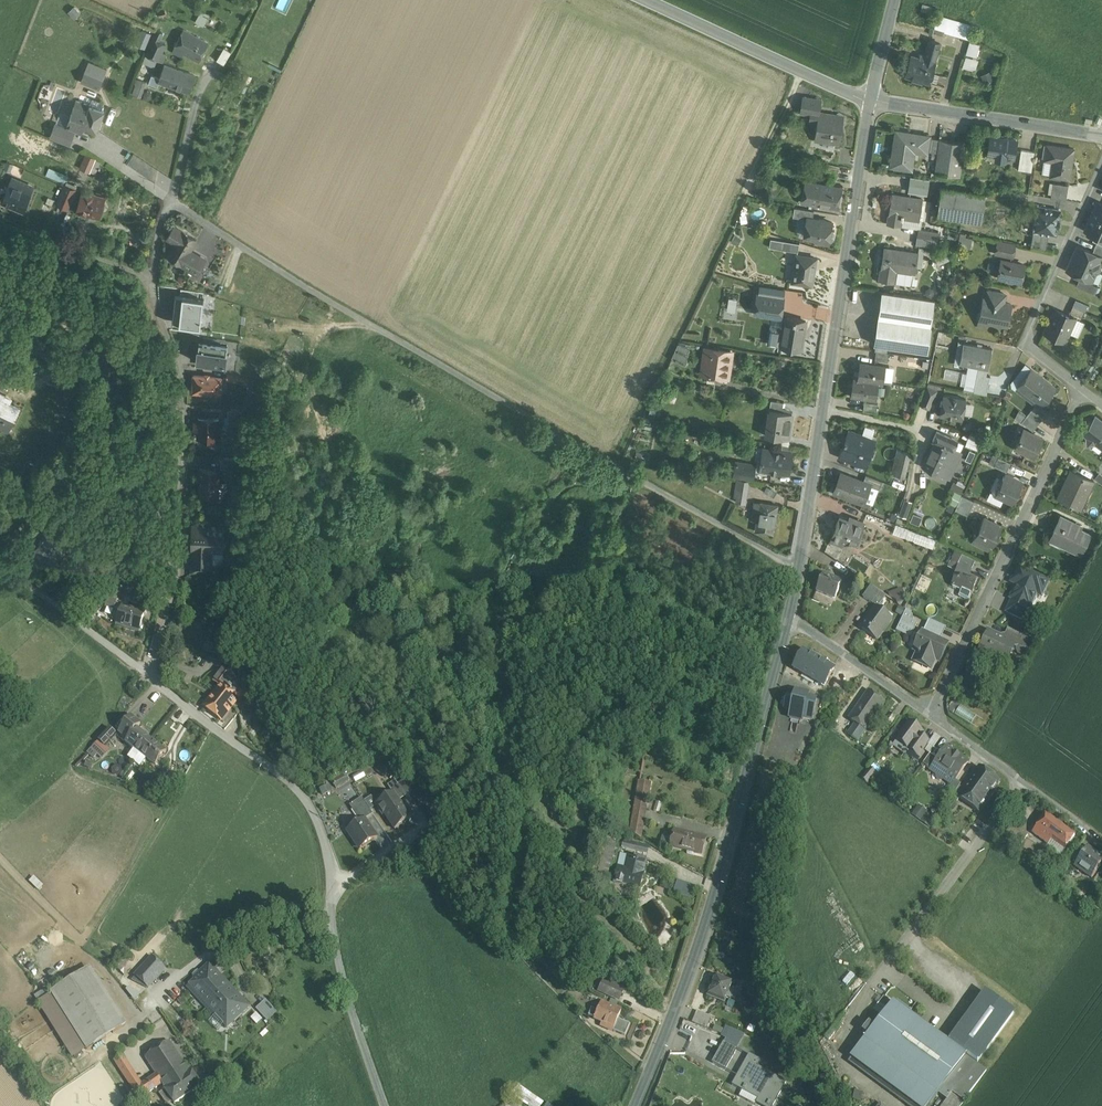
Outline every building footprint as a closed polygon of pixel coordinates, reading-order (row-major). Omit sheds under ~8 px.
[(74,6),(68,11),(74,18),(80,13),(74,6)] [(209,14),(202,11),(196,21),(203,25),(209,14)] [(974,25),(938,15),(935,26),(946,30),(945,31),(970,38),(974,25)] [(157,30),(146,54),(163,62),(166,54),(162,52),(166,44),(159,41),(163,32),(157,30)] [(208,43),(184,30),(174,48),(181,52),(180,54),(182,56),(184,53),(199,61),(208,43)] [(940,42),(930,39),(924,58),(934,61),(940,42)] [(970,39),(966,53),(977,56),(981,43),(970,39)] [(217,60),(224,64),(231,52),(224,48),(217,60)] [(976,69),(979,57),(965,54),(962,66),(976,69)] [(924,58),(912,55),(906,74),(929,81),(935,62),(934,61),(924,58)] [(88,61),(81,80),(100,88),(108,69),(88,61)] [(195,75),(165,64),(162,73),(158,71),(156,77),(152,75),(149,83),(158,86),(159,81),(189,91),(195,75)] [(156,77),(158,71),(159,68),(149,65),(146,73),(152,75),(156,77)] [(240,78),(230,73),(225,82),(235,87),(240,78)] [(146,82),(138,79),(133,93),(141,96),(146,82)] [(91,87),(86,85),(81,97),(86,99),(91,87)] [(815,113),(817,99),(803,97),(801,111),(810,112),(815,113)] [(80,100),(69,127),(76,130),(82,132),(85,124),(83,124),(91,104),(80,100)] [(105,110),(91,104),(83,124),(85,124),(97,129),(105,110)] [(818,113),(818,114),(815,113),(810,112),(808,121),(821,123),(822,114),(818,113)] [(841,116),(822,114),(821,123),(818,139),(838,141),(841,116)] [(56,122),(50,137),(70,145),(76,130),(69,127),(56,122)] [(929,135),(897,130),(892,165),(911,168),(914,146),(927,148),(929,135)] [(1016,139),(991,135),(988,152),(997,153),(996,158),(1004,159),(1005,154),(1014,156),(1016,139)] [(941,139),(932,138),(930,151),(939,152),(941,139)] [(963,142),(941,139),(939,152),(937,171),(958,175),(963,142)] [(1074,148),(1047,144),(1045,156),(1053,158),(1050,175),(1069,178),(1074,148)] [(1034,151),(1021,149),(1018,169),(1031,171),(1034,151)] [(79,165),(94,172),(101,160),(86,152),(79,165)] [(839,166),(828,163),(825,175),(837,178),(839,166)] [(49,166),(46,174),(66,181),(69,173),(49,166)] [(10,176),(8,181),(4,190),(0,200),(0,201),(22,210),(32,185),(10,176)] [(929,179),(911,177),(909,191),(927,194),(929,179)] [(840,186),(811,181),(808,197),(837,202),(840,186)] [(1050,196),(1065,199),(1068,184),(1054,181),(1050,196)] [(76,189),(64,184),(56,202),(68,208),(76,189)] [(986,193),(941,187),(937,215),(982,222),(986,193)] [(105,196),(82,190),(76,212),(77,212),(77,211),(87,214),(87,215),(88,215),(89,212),(100,215),(105,196)] [(923,199),(892,194),(887,223),(901,225),(902,218),(903,218),(903,217),(920,219),(923,199)] [(1097,201),(1091,215),(1101,220),(1101,203),(1097,201)] [(1060,210),(1036,206),(1035,212),(1035,213),(1033,214),(1033,215),(1032,217),(1032,218),(1032,220),(1033,221),(1033,222),(1034,223),(1032,229),(1034,229),(1049,232),(1056,233),(1057,226),(1058,226),(1060,218),(1059,217),(1060,210)] [(814,210),(794,207),(793,216),(807,218),(807,217),(813,218),(814,210)] [(1091,215),(1085,229),(1095,234),(1101,237),(1101,220),(1091,215)] [(813,218),(807,217),(807,218),(804,235),(818,237),(818,240),(829,242),(829,239),(831,239),(834,237),(834,234),(832,231),(831,231),(832,221),(813,218)] [(197,239),(174,226),(166,239),(175,244),(171,250),(178,254),(174,260),(186,267),(194,253),(190,251),(197,239)] [(933,230),(918,228),(917,236),(931,238),(933,230)] [(1049,232),(1034,229),(1031,246),(1046,249),(1049,232)] [(1095,234),(1092,239),(1101,244),(1101,237),(1095,234)] [(931,238),(917,236),(916,243),(930,245),(931,238)] [(799,243),(785,240),(783,249),(798,251),(799,243)] [(1015,244),(998,240),(995,253),(1013,257),(1015,244)] [(1078,245),(1072,257),(1097,268),(1101,256),(1101,255),(1078,245)] [(919,253),(884,248),(879,280),(895,282),(897,270),(916,273),(919,253)] [(194,253),(186,267),(197,274),(205,260),(194,253)] [(816,257),(797,254),(792,281),(812,284),(816,257)] [(1097,268),(1072,257),(1067,269),(1091,280),(1097,268)] [(1025,264),(1001,259),(1001,263),(999,262),(997,264),(995,270),(997,273),(999,273),(998,276),(1008,278),(1009,281),(1012,281),(1014,280),(1021,281),(1025,264)] [(1098,286),(1079,277),(1076,285),(1094,293),(1098,286)] [(1006,293),(987,290),(986,298),(1004,302),(1006,293)] [(935,299),(882,291),(878,317),(931,325),(935,299)] [(725,317),(736,317),(737,296),(726,295),(725,317)] [(783,298),(758,295),(755,311),(781,316),(783,298)] [(167,327),(195,329),(197,299),(170,297),(167,327)] [(986,298),(984,298),(981,313),(986,314),(989,319),(988,321),(1007,325),(1011,303),(1004,302),(986,298)] [(1085,311),(1073,305),(1070,312),(1082,317),(1085,311)] [(1076,318),(1055,309),(1044,332),(1065,341),(1076,318)] [(98,320),(85,314),(79,328),(93,334),(98,320)] [(806,320),(784,317),(784,318),(785,318),(783,329),(771,327),(768,343),(802,348),(806,320)] [(931,325),(878,317),(874,343),(876,344),(888,346),(928,352),(932,325),(931,325)] [(679,341),(671,358),(685,364),(690,343),(679,341)] [(992,348),(964,343),(960,363),(987,369),(988,369),(992,348)] [(229,348),(199,344),(196,365),(226,369),(229,348)] [(888,346),(876,344),(875,350),(876,351),(887,352),(888,346)] [(732,351),(705,347),(704,360),(708,360),(706,374),(728,377),(732,351)] [(887,352),(876,351),(875,359),(888,361),(889,353),(887,352)] [(885,366),(861,362),(858,379),(879,382),(883,382),(885,366)] [(987,369),(978,367),(974,391),(987,394),(990,375),(986,375),(987,369)] [(1055,388),(1031,369),(1018,386),(1042,405),(1055,388)] [(248,378),(227,375),(226,382),(247,384),(248,378)] [(16,382),(8,378),(4,384),(12,388),(16,382)] [(858,379),(854,378),(851,395),(876,398),(879,382),(858,379)] [(221,381),(193,380),(193,396),(220,397),(221,381)] [(928,383),(919,403),(930,408),(937,389),(939,385),(928,383)] [(0,391),(0,422),(10,428),(21,407),(6,399),(8,395),(0,391)] [(966,399),(943,394),(939,415),(962,419),(966,399)] [(783,401),(771,400),(769,409),(782,411),(783,401)] [(877,403),(865,401),(863,410),(876,412),(877,403)] [(782,411),(769,409),(765,435),(788,438),(792,412),(782,411)] [(1043,417),(1032,409),(1027,415),(1038,424),(1043,417)] [(242,413),(228,412),(228,427),(242,427),(242,413)] [(1038,424),(1027,415),(1022,422),(1033,430),(1038,424)] [(1085,421),(1088,443),(1096,442),(1101,447),(1101,421),(1095,416),(1092,420),(1085,421)] [(218,422),(198,422),(198,442),(218,442),(218,422)] [(876,439),(849,429),(838,457),(865,467),(876,439)] [(1043,438),(1023,429),(1015,447),(1035,456),(1039,446),(1042,439),(1043,439),(1043,438)] [(935,441),(923,469),(938,475),(949,480),(961,453),(952,449),(956,441),(937,432),(933,441),(935,441)] [(983,438),(970,432),(965,444),(979,449),(983,438)] [(781,451),(763,448),(760,469),(789,473),(792,452),(791,452),(781,451)] [(905,477),(908,469),(911,470),(913,462),(909,461),(911,453),(897,449),(895,456),(891,472),(905,477)] [(1011,462),(998,457),(994,466),(1006,471),(1011,462)] [(242,461),(220,460),(220,470),(233,471),(233,467),(242,467),(242,461)] [(755,464),(736,461),(734,475),(753,478),(755,464)] [(587,474),(577,468),(574,473),(584,479),(587,474)] [(1072,471),(1059,498),(1080,508),(1093,480),(1072,471)] [(219,473),(200,472),(200,496),(225,496),(225,489),(218,489),(219,473)] [(863,481),(841,473),(833,491),(863,503),(870,485),(871,484),(863,481)] [(882,481),(866,474),(863,481),(871,484),(870,485),(879,488),(882,481)] [(1022,482),(1005,474),(995,494),(1013,502),(1013,501),(1012,500),(1015,493),(1017,494),(1022,482)] [(749,481),(737,479),(735,489),(747,491),(749,481)] [(954,480),(952,487),(962,491),(964,484),(954,480)] [(747,491),(735,489),(734,497),(737,497),(736,501),(745,503),(747,491)] [(961,493),(954,490),(948,502),(956,506),(961,493)] [(974,500),(961,494),(956,506),(955,509),(967,515),(974,500)] [(913,501),(904,498),(898,515),(906,518),(913,501)] [(778,505),(760,502),(760,503),(754,502),(751,519),(757,520),(755,531),(773,533),(775,523),(774,523),(776,515),(778,505)] [(920,518),(912,515),(909,521),(917,524),(920,518)] [(1081,525),(1060,516),(1050,539),(1081,553),(1090,534),(1079,529),(1081,525)] [(864,523),(849,517),(848,520),(839,517),(830,539),(831,539),(832,537),(845,542),(845,544),(854,548),(864,523)] [(1002,525),(984,517),(975,536),(993,545),(1002,525)] [(936,539),(895,523),(892,532),(934,547),(936,539)] [(224,528),(192,527),(191,551),(193,551),(192,576),(211,576),(212,542),(217,542),(217,544),(224,544),(224,528)] [(975,558),(962,551),(959,557),(973,563),(975,558)] [(74,558),(66,553),(63,559),(70,563),(74,558)] [(973,563),(959,557),(956,564),(961,566),(969,570),(973,563)] [(1050,577),(1021,564),(1014,578),(1016,579),(1018,583),(1014,592),(1015,595),(1014,599),(1028,605),(1030,601),(1033,602),(1038,590),(1043,592),(1050,577)] [(973,574),(969,572),(969,570),(961,566),(952,586),(952,587),(953,588),(960,591),(961,593),(959,597),(960,598),(967,601),(970,600),(980,576),(973,573),(973,574)] [(841,583),(823,576),(817,592),(834,599),(841,583)] [(871,586),(862,597),(871,604),(880,592),(871,586)] [(907,601),(902,589),(888,594),(895,600),(897,605),(907,601)] [(880,592),(871,604),(877,608),(886,597),(880,592)] [(163,599),(154,593),(149,600),(158,607),(163,599)] [(1014,599),(1013,598),(1006,612),(1022,620),(1029,606),(1028,605),(1014,599)] [(116,609),(107,606),(106,611),(114,614),(116,609)] [(876,608),(860,630),(875,641),(891,618),(876,608)] [(144,618),(123,612),(118,629),(139,635),(144,618)] [(907,618),(900,633),(910,638),(918,623),(907,618)] [(943,628),(929,621),(926,628),(940,635),(943,628)] [(940,635),(926,628),(915,650),(919,652),(915,661),(930,668),(935,659),(939,661),(946,644),(938,640),(940,635)] [(1022,636),(1009,629),(1006,635),(1020,641),(1022,636)] [(1004,640),(988,633),(978,654),(989,659),(987,664),(988,666),(996,670),(999,669),(1000,665),(1000,664),(1003,657),(1006,658),(1007,658),(1008,658),(1009,657),(1014,647),(1016,647),(1016,648),(1018,653),(1025,657),(1030,647),(1019,642),(1020,641),(1006,635),(1004,640)] [(226,650),(207,646),(205,654),(224,658),(226,650)] [(804,652),(794,670),(824,687),(834,670),(804,652)] [(228,675),(223,672),(219,677),(226,682),(230,677),(228,675)] [(237,677),(231,672),(228,675),(230,677),(234,680),(237,677)] [(226,682),(219,677),(215,683),(221,687),(204,709),(221,723),(239,699),(236,697),(239,692),(234,680),(230,677),(226,682)] [(794,698),(787,697),(784,710),(791,711),(789,719),(802,722),(803,719),(811,721),(812,720),(817,699),(808,697),(809,694),(796,691),(794,698)] [(868,692),(848,721),(855,725),(865,732),(885,703),(868,692)] [(894,714),(887,724),(892,728),(899,717),(894,714)] [(132,718),(119,733),(128,740),(126,743),(135,751),(141,755),(151,742),(137,730),(141,725),(132,718)] [(909,720),(889,748),(891,750),(893,746),(908,757),(911,751),(922,737),(925,732),(924,731),(924,732),(909,722),(910,721),(909,720)] [(865,732),(855,725),(847,736),(858,743),(865,732)] [(111,730),(100,742),(105,747),(116,734),(111,730)] [(922,737),(911,751),(919,757),(918,759),(919,759),(932,742),(931,741),(930,742),(922,737)] [(105,747),(100,742),(88,754),(93,759),(105,747)] [(166,754),(151,742),(141,755),(156,767),(166,754)] [(941,754),(933,749),(923,764),(931,770),(941,754)] [(135,751),(129,758),(134,763),(141,755),(135,751)] [(952,753),(941,754),(931,770),(930,770),(935,774),(936,778),(940,781),(944,780),(951,786),(952,786),(955,780),(968,763),(952,753)] [(869,769),(861,780),(867,785),(876,775),(869,769)] [(965,790),(959,798),(960,798),(977,811),(984,801),(986,801),(991,794),(991,792),(998,782),(980,769),(965,790)] [(346,775),(332,783),(336,790),(350,782),(346,775)] [(179,786),(169,779),(163,786),(175,793),(179,786)] [(955,780),(952,786),(951,786),(947,791),(953,795),(959,787),(961,784),(955,780)] [(396,782),(388,787),(391,791),(398,786),(396,782)] [(639,784),(631,832),(641,838),(650,786),(639,784)] [(406,797),(398,786),(391,791),(394,795),(399,803),(399,802),(406,797)] [(953,795),(951,798),(957,803),(960,798),(959,798),(965,790),(959,787),(953,795)] [(377,806),(372,798),(365,802),(371,811),(377,807),(384,817),(385,816),(395,831),(411,821),(399,802),(399,803),(394,795),(377,806)] [(365,802),(358,807),(366,820),(373,815),(371,811),(365,802)] [(926,812),(918,806),(912,815),(928,827),(931,823),(923,817),(926,812)] [(1075,835),(1046,815),(1036,829),(1037,830),(1034,834),(1048,844),(1051,840),(1064,849),(1075,835)] [(368,827),(364,821),(348,832),(361,850),(376,839),(372,833),(373,833),(369,826),(368,827)] [(706,838),(674,829),(670,845),(702,854),(706,838)] [(638,850),(640,843),(624,839),(622,846),(638,850)] [(640,843),(638,850),(646,852),(648,845),(640,843)] [(1079,846),(1071,857),(1078,862),(1086,851),(1079,846)] [(1088,848),(1078,862),(1075,866),(1091,878),(1101,863),(1101,858),(1088,848)] [(646,858),(628,854),(625,867),(618,865),(614,881),(639,888),(641,879),(642,880),(643,874),(643,873),(646,858)] [(32,877),(29,881),(37,889),(41,885),(32,877)] [(693,898),(697,885),(676,879),(672,892),(693,898)] [(165,970),(152,958),(136,976),(149,988),(165,970)] [(250,1007),(210,964),(194,978),(196,980),(187,988),(215,1017),(219,1022),(220,1021),(224,1025),(227,1028),(250,1007)] [(89,969),(52,993),(87,1049),(125,1025),(89,969)] [(733,983),(716,977),(708,997),(725,1004),(727,999),(729,1000),(734,989),(731,988),(733,983)] [(624,993),(608,985),(604,993),(620,1001),(624,993)] [(75,1057),(87,1049),(52,993),(40,1001),(75,1057)] [(888,1013),(865,1045),(882,1058),(911,1019),(884,999),(879,1006),(888,1013)] [(277,1011),(266,1000),(256,1009),(267,1020),(277,1011)] [(619,1003),(612,1000),(609,1006),(617,1009),(619,1003)] [(609,1006),(601,1002),(598,1011),(595,1019),(594,1019),(603,1023),(601,1026),(625,1036),(630,1025),(618,1020),(622,1011),(617,1009),(609,1006)] [(598,1011),(592,1008),(589,1016),(595,1019),(598,1011)] [(257,1024),(263,1019),(257,1012),(251,1017),(257,1024)] [(711,1018),(697,1013),(692,1024),(706,1030),(711,1018)] [(219,1022),(215,1017),(209,1022),(218,1031),(224,1025),(220,1021),(219,1022)] [(965,1057),(911,1019),(882,1058),(936,1096),(941,1089),(965,1057)] [(185,1066),(169,1041),(145,1057),(157,1075),(163,1083),(162,1084),(165,1088),(189,1071),(186,1066),(185,1066)] [(724,1044),(713,1065),(725,1071),(736,1051),(724,1044)] [(865,1045),(852,1063),(912,1105),(929,1105),(936,1096),(882,1058),(865,1045)] [(141,1085),(122,1055),(114,1060),(140,1099),(162,1084),(163,1083),(157,1075),(141,1085)] [(786,1083),(757,1068),(760,1062),(750,1056),(733,1087),(744,1093),(746,1089),(770,1102),(775,1092),(780,1094),(786,1083)] [(986,1072),(965,1057),(941,1089),(963,1105),(986,1072)] [(225,1086),(234,1075),(225,1067),(215,1077),(225,1086)] [(189,1071),(165,1088),(164,1089),(175,1104),(202,1086),(191,1070),(189,1071)] [(944,1105),(963,1105),(941,1089),(936,1096),(946,1103),(944,1105)]
